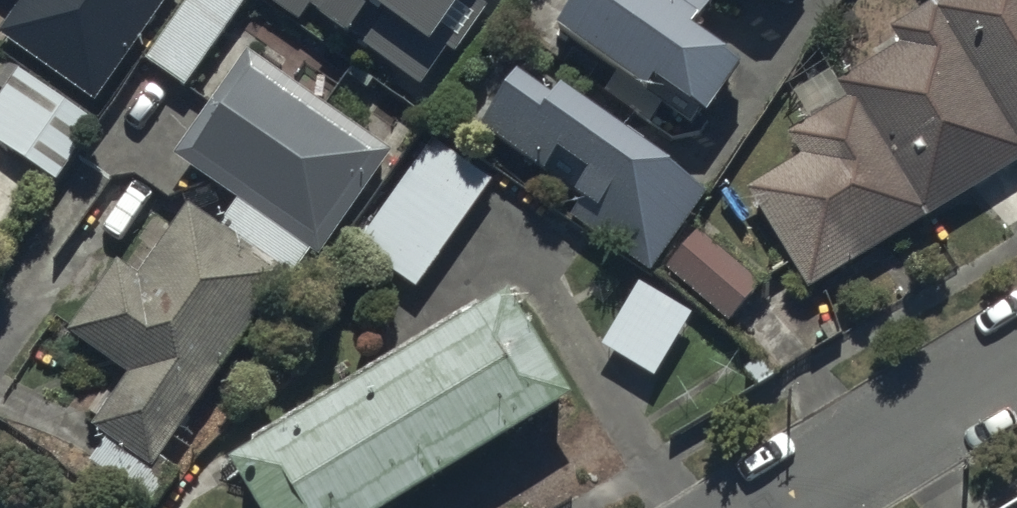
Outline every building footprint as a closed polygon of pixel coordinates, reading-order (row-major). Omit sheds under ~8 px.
[(28,10),(4,44),(103,114),(183,0),(14,0),(28,10)] [(190,99),(254,7),(244,0),(198,0),(148,70),(190,99)] [(338,44),(422,103),(495,0),(274,0),(294,14),(338,44)] [(705,35),(730,0),(578,0),(551,39),(652,111),(656,105),(711,143),(751,87),(696,48),(705,35)] [(892,41),(903,58),(848,91),(860,111),(791,152),(803,172),(754,202),(778,241),(814,301),(1016,180),(1016,0),(960,0),(892,41)] [(180,171),(322,270),(396,167),(253,67),(180,171)] [(58,192),(100,132),(17,73),(0,97),(0,151),(58,192)] [(556,186),(563,176),(592,196),(570,227),(656,288),(712,209),(625,148),(566,107),(557,120),(511,88),(479,132),(556,186)] [(358,257),(419,300),(495,192),(434,149),(358,257)] [(166,473),(296,289),(232,245),(194,218),(143,291),(120,275),(70,345),(93,361),(131,388),(92,443),(107,454),(92,476),(138,507),(166,507),(183,484),(166,473)] [(671,282),(733,334),(766,296),(704,243),(671,282)] [(601,348),(659,389),(701,329),(643,288),(601,348)] [(519,322),(240,491),(251,507),(454,507),(584,429),(519,322)]
